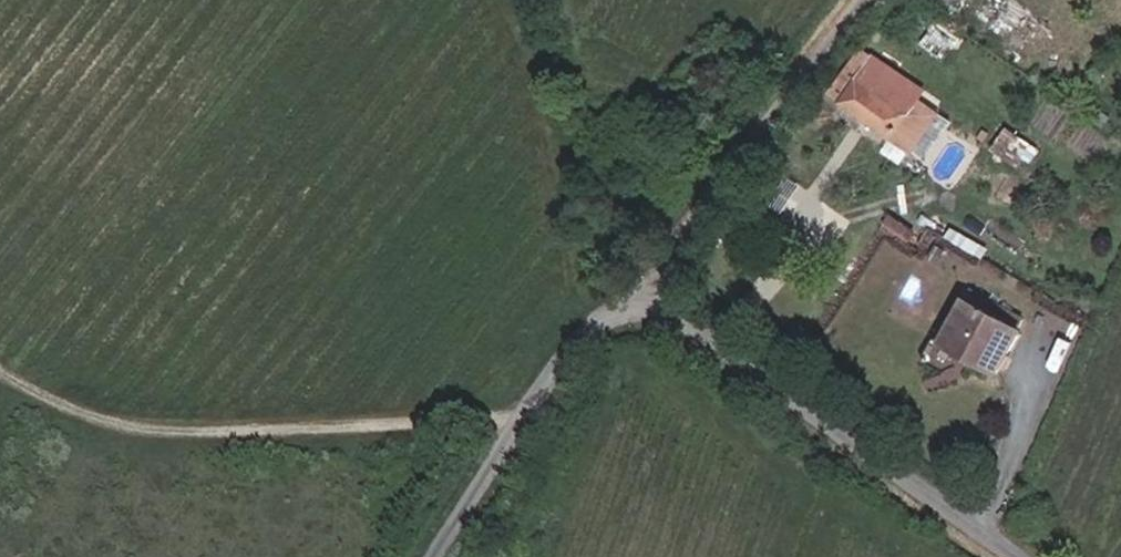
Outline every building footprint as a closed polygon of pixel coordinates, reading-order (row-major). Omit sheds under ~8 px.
[(943,149),(923,136),(928,129),(868,89),(834,133),(917,188),(943,149)] [(995,379),(1019,327),(961,301),(935,347),(995,379)]
